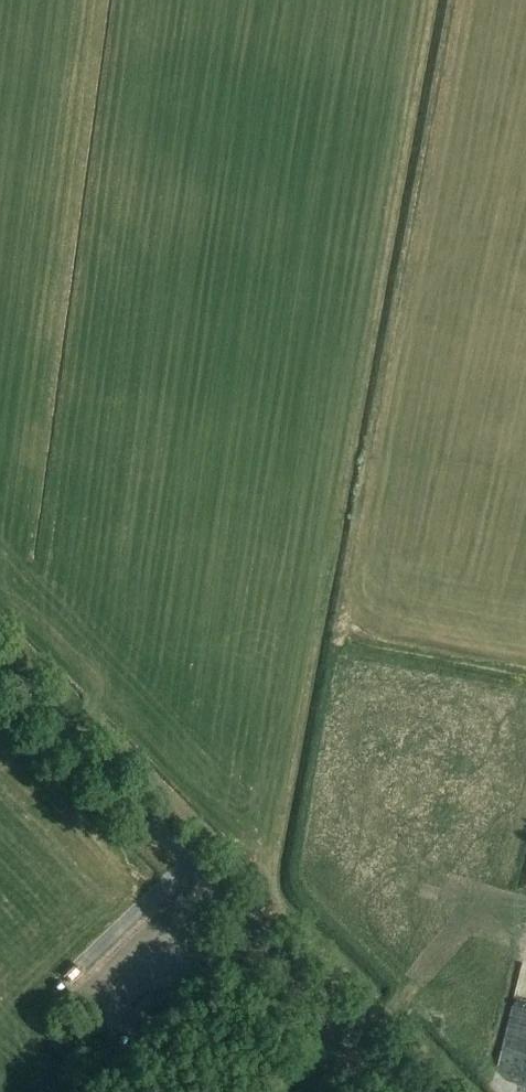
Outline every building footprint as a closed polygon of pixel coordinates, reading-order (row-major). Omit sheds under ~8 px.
[(519,975),(497,1091),(507,1091),(508,1085),(525,1088),(525,976),(519,975)] [(168,1013),(179,1003),(171,995),(160,1005),(168,1013)]
